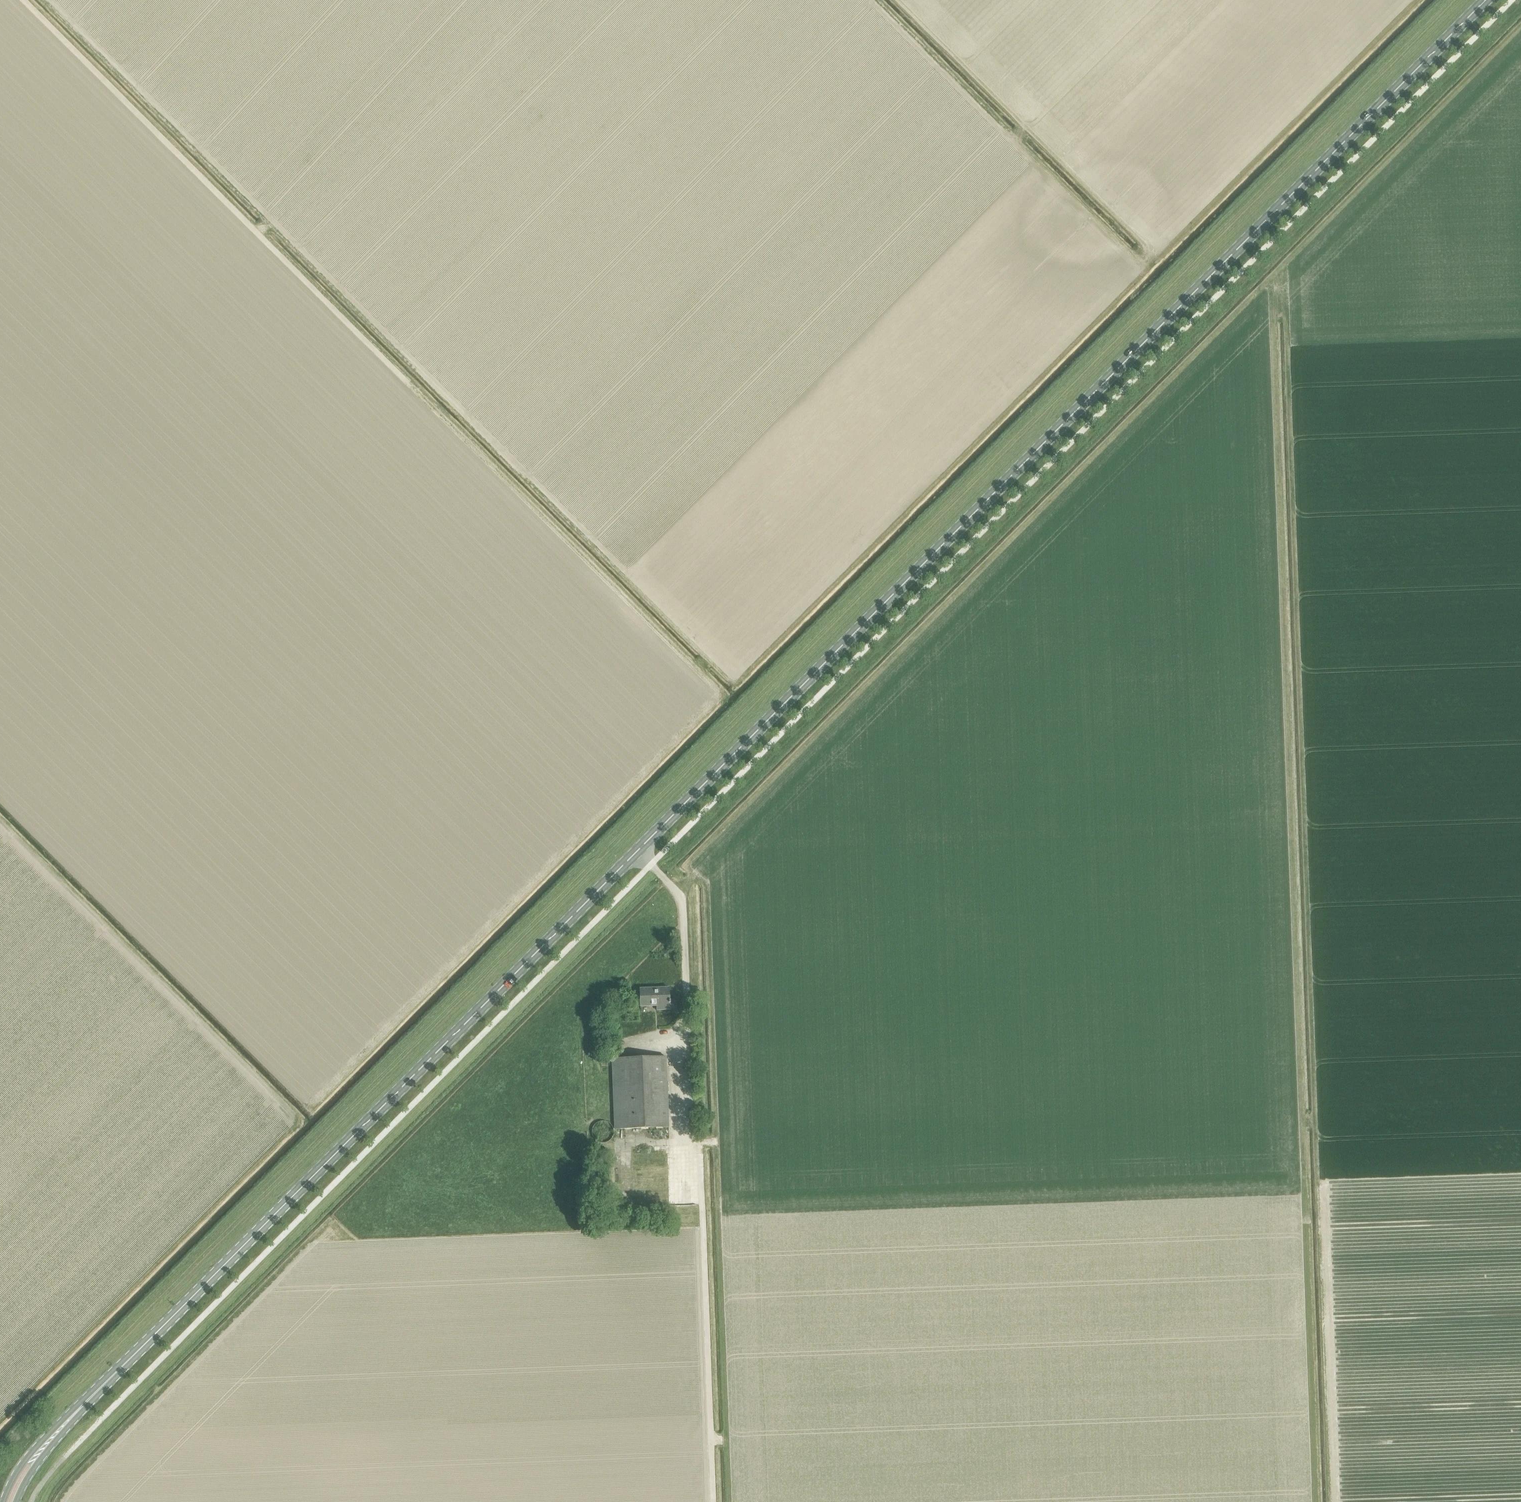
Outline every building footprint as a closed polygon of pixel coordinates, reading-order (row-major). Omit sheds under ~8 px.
[(640,989),(641,1006),(657,1005),(657,1009),(676,1009),(676,999),(669,1000),(669,987),(640,989)] [(612,1058),(614,1128),(668,1126),(666,1056),(612,1058)]
